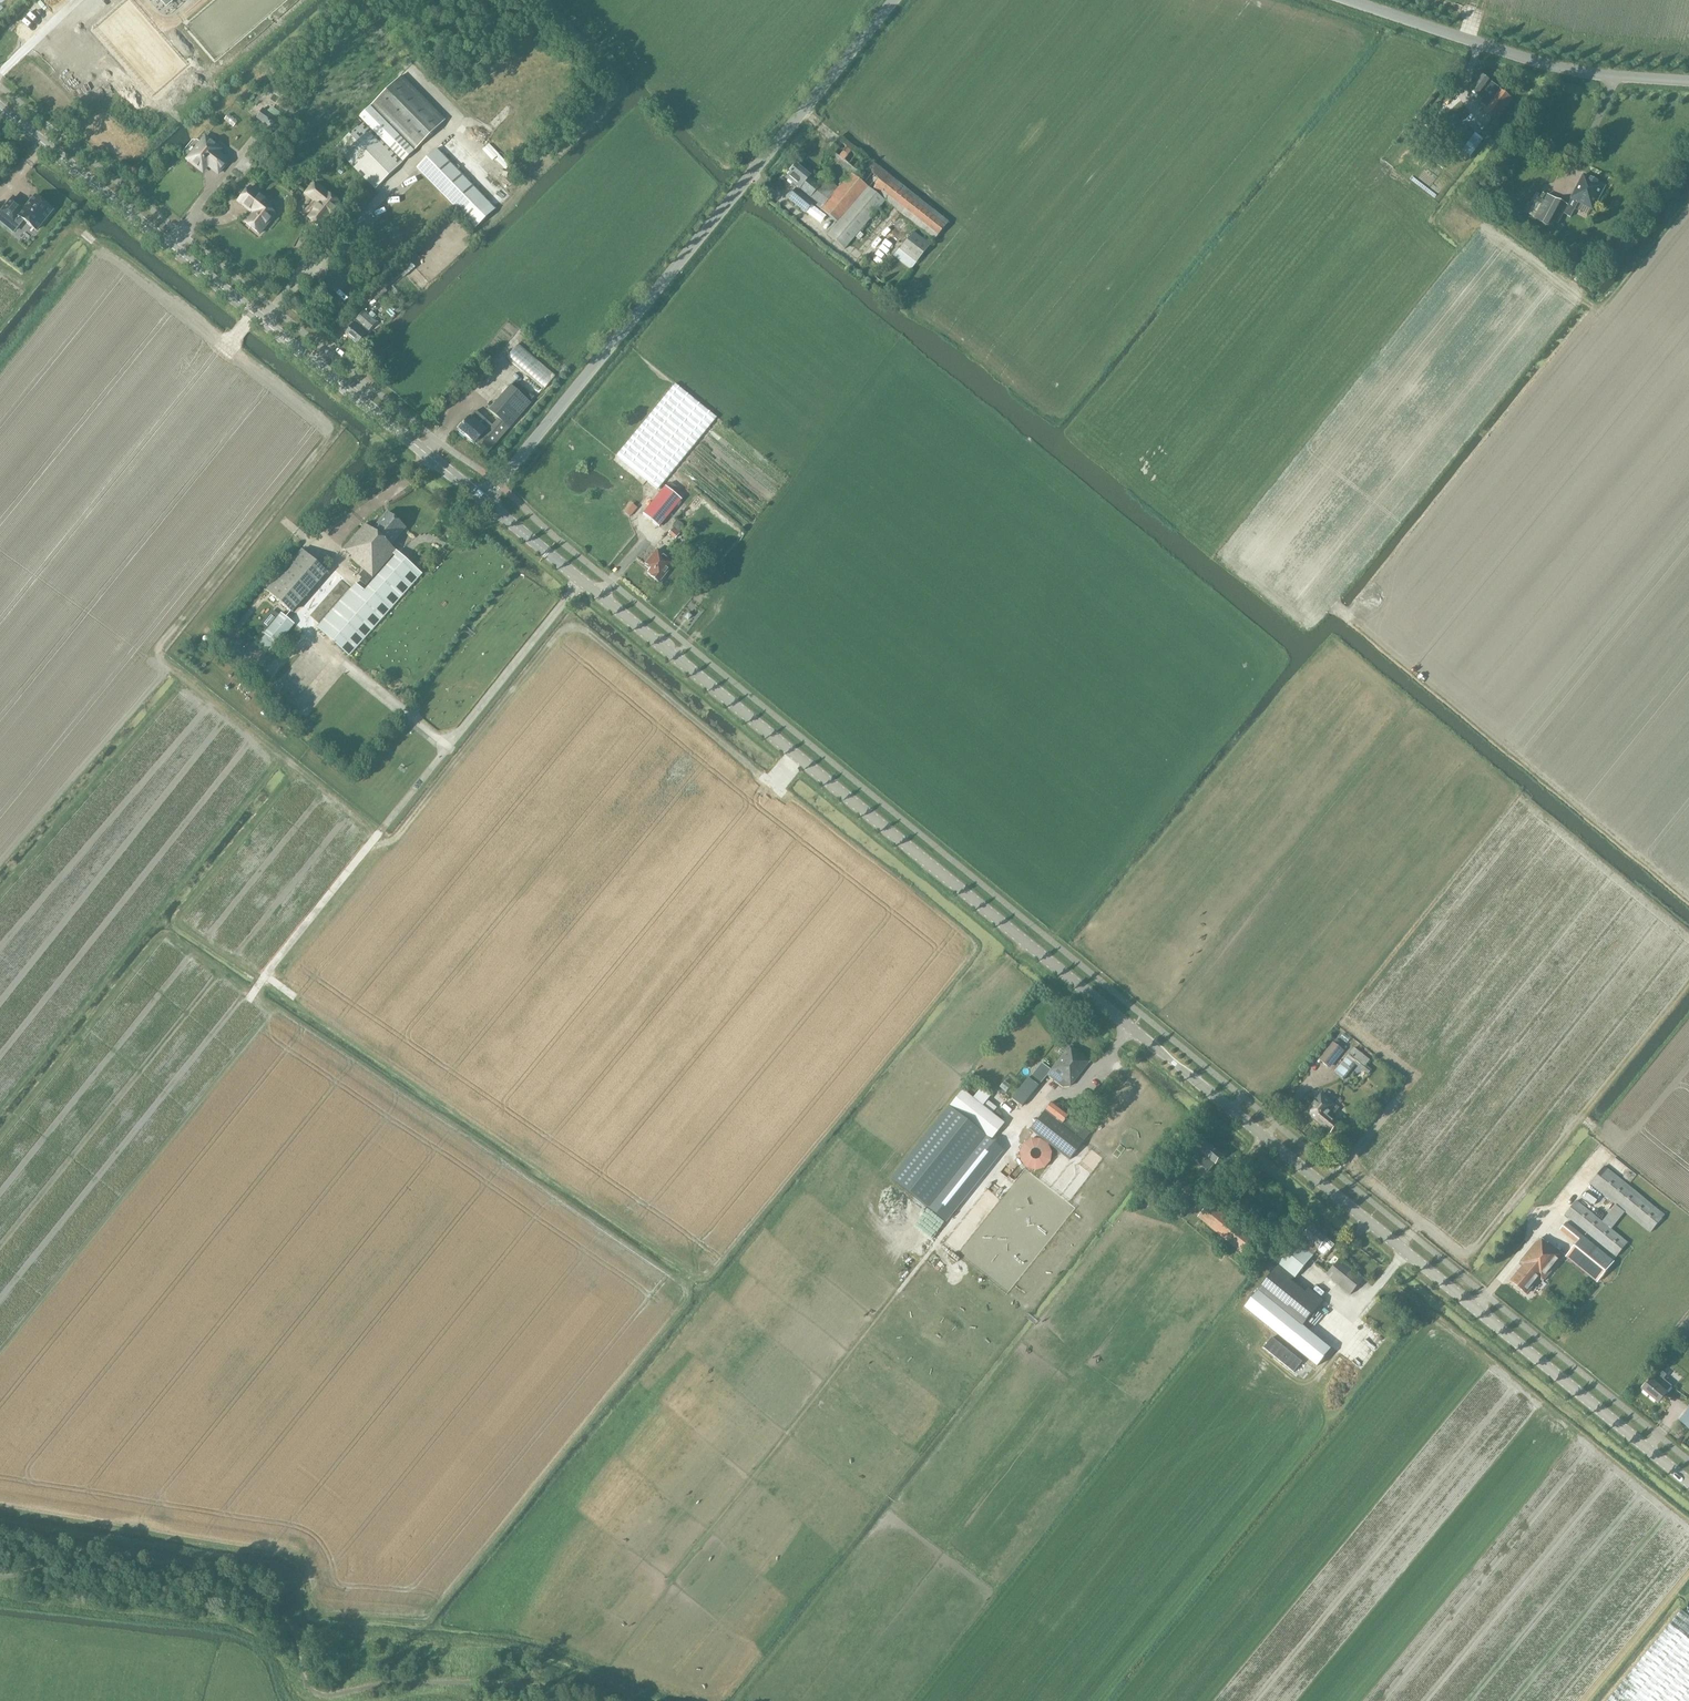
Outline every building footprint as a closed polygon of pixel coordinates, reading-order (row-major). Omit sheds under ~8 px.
[(505,11),(513,2),(512,0),(500,0),(497,3),(505,11)] [(1486,106),(1499,89),(1481,75),(1470,90),(1482,99),(1480,102),(1486,106)] [(358,121),(362,125),(401,165),(416,151),(445,121),(401,77),(372,107),(358,121)] [(1484,110),(1497,120),(1513,99),(1499,89),(1486,106),(1484,110)] [(266,124),(269,120),(278,126),(281,121),(262,109),(256,118),(266,124)] [(1463,122),(1450,139),(1471,155),(1484,139),(1463,122)] [(401,165),(362,125),(339,148),(378,187),(401,165)] [(275,144),(279,138),(271,132),(266,138),(275,144)] [(471,185),(487,171),(451,135),(417,168),(475,229),(495,211),(471,185)] [(838,188),(823,206),(831,212),(819,227),(845,249),(884,200),(934,240),(948,222),(841,136),(834,145),(827,154),(850,173),(838,188)] [(209,165),(212,167),(211,168),(218,174),(228,161),(218,153),(221,150),(205,137),(187,160),(199,170),(201,170),(203,170),(205,169),(209,165)] [(816,200),(823,206),(838,188),(824,178),(818,185),(795,166),(789,173),(790,173),(786,178),(799,188),(797,191),(796,189),(788,199),(805,213),(816,200)] [(1571,197),(1593,209),(1606,186),(1583,173),(1571,197)] [(307,217),(321,228),(340,204),(314,183),(306,194),(318,204),(307,217)] [(250,208),(250,209),(254,212),(245,223),(259,234),(275,214),(264,206),(268,202),(250,187),(239,201),(249,209),(250,208)] [(1534,218),(1555,229),(1568,205),(1547,194),(1534,218)] [(23,220),(36,230),(53,210),(36,196),(26,208),(13,197),(2,212),(18,226),(23,220)] [(914,234),(901,250),(918,264),(931,247),(914,234)] [(402,277),(398,272),(383,286),(387,291),(402,277)] [(362,277),(356,284),(349,292),(358,300),(374,281),(365,274),(362,277)] [(343,308),(337,302),(323,317),(330,323),(343,308)] [(363,313),(345,334),(358,345),(367,333),(360,327),(361,325),(369,332),(376,323),(372,319),(367,316),(363,313)] [(674,382),(616,454),(658,487),(716,414),(674,382)] [(503,415),(513,423),(529,404),(509,388),(493,407),(489,412),(498,420),(503,415)] [(487,453),(513,423),(503,415),(498,420),(493,426),(475,411),(469,417),(457,431),(470,442),(473,445),(479,438),(481,440),(477,444),(487,453)] [(643,512),(660,527),(682,499),(665,484),(643,512)] [(366,526),(343,551),(352,559),(351,560),(364,572),(360,577),(363,580),(360,582),(366,587),(368,584),(370,585),(372,582),(371,581),(372,579),(373,579),(390,560),(393,562),(365,593),(356,586),(318,629),(350,657),(422,576),(399,555),(398,556),(396,554),(396,553),(390,548),(405,530),(387,514),(372,532),(366,526)] [(676,522),(674,525),(674,528),(677,531),(681,530),(683,527),(682,524),(679,522),(676,522)] [(677,560),(674,563),(657,550),(645,565),(650,569),(648,572),(651,575),(651,576),(659,583),(677,560)] [(302,552),(288,569),(267,592),(292,614),(313,591),(328,574),(302,552)] [(266,636),(277,645),(293,626),(282,617),(266,636)] [(1342,1049),(1333,1042),(1319,1059),(1328,1066),(1342,1049)] [(1028,1077),(1012,1098),(1021,1105),(1038,1085),(1046,1074),(1054,1080),(1062,1087),(1068,1087),(1070,1084),(1074,1079),(1088,1061),(1069,1045),(1050,1069),(1044,1065),(1031,1080),(1028,1077)] [(1335,1072),(1351,1085),(1364,1067),(1349,1055),(1335,1072)] [(962,1091),(891,1179),(927,1208),(922,1214),(940,1228),(945,1222),(948,1224),(1020,1134),(1010,1127),(1009,1128),(962,1091)] [(1304,1112),(1330,1133),(1339,1123),(1333,1119),(1331,1117),(1339,1107),(1322,1093),(1317,1099),(1315,1098),(1304,1112)] [(1043,1110),(1061,1124),(1067,1115),(1050,1101),(1043,1110)] [(1044,1112),(1030,1130),(1069,1160),(1082,1143),(1083,1142),(1044,1112)] [(1183,1150),(1189,1156),(1203,1139),(1197,1133),(1183,1150)] [(1198,1150),(1192,1158),(1199,1163),(1209,1171),(1223,1154),(1206,1141),(1198,1150)] [(1576,1201),(1565,1215),(1570,1218),(1617,1256),(1628,1243),(1611,1229),(1625,1212),(1651,1233),(1665,1215),(1604,1166),(1590,1184),(1616,1205),(1602,1222),(1576,1201)] [(1160,1180),(1186,1200),(1194,1190),(1168,1169),(1160,1180)] [(1198,1217),(1240,1252),(1252,1239),(1210,1203),(1198,1217)] [(1566,1256),(1597,1281),(1614,1261),(1566,1222),(1560,1230),(1577,1243),(1566,1256)] [(1259,1290),(1244,1307),(1287,1345),(1302,1328),(1323,1301),(1309,1289),(1306,1293),(1291,1281),(1294,1277),(1295,1277),(1313,1255),(1312,1254),(1317,1248),(1318,1249),(1322,1245),(1329,1251),(1335,1245),(1327,1238),(1311,1226),(1303,1236),(1298,1232),(1275,1261),(1280,1265),(1259,1290)] [(1524,1264),(1511,1280),(1526,1293),(1539,1278),(1543,1280),(1564,1255),(1555,1248),(1548,1242),(1547,1243),(1540,1238),(1521,1262),(1524,1264)] [(1327,1275),(1337,1284),(1351,1294),(1364,1278),(1340,1259),(1327,1275)] [(1272,1337),(1264,1348),(1294,1372),(1302,1362),(1272,1337)] [(1647,1384),(1642,1389),(1659,1403),(1667,1392),(1672,1386),(1664,1379),(1667,1375),(1662,1371),(1658,1377),(1654,1381),(1651,1379),(1649,1382),(1648,1381),(1647,1383),(1647,1384)] [(1688,1428),(1688,1408),(1680,1420),(1688,1428)] [(1681,1610),(1630,1676),(1610,1700),(1688,1700),(1688,1616),(1681,1610)]
